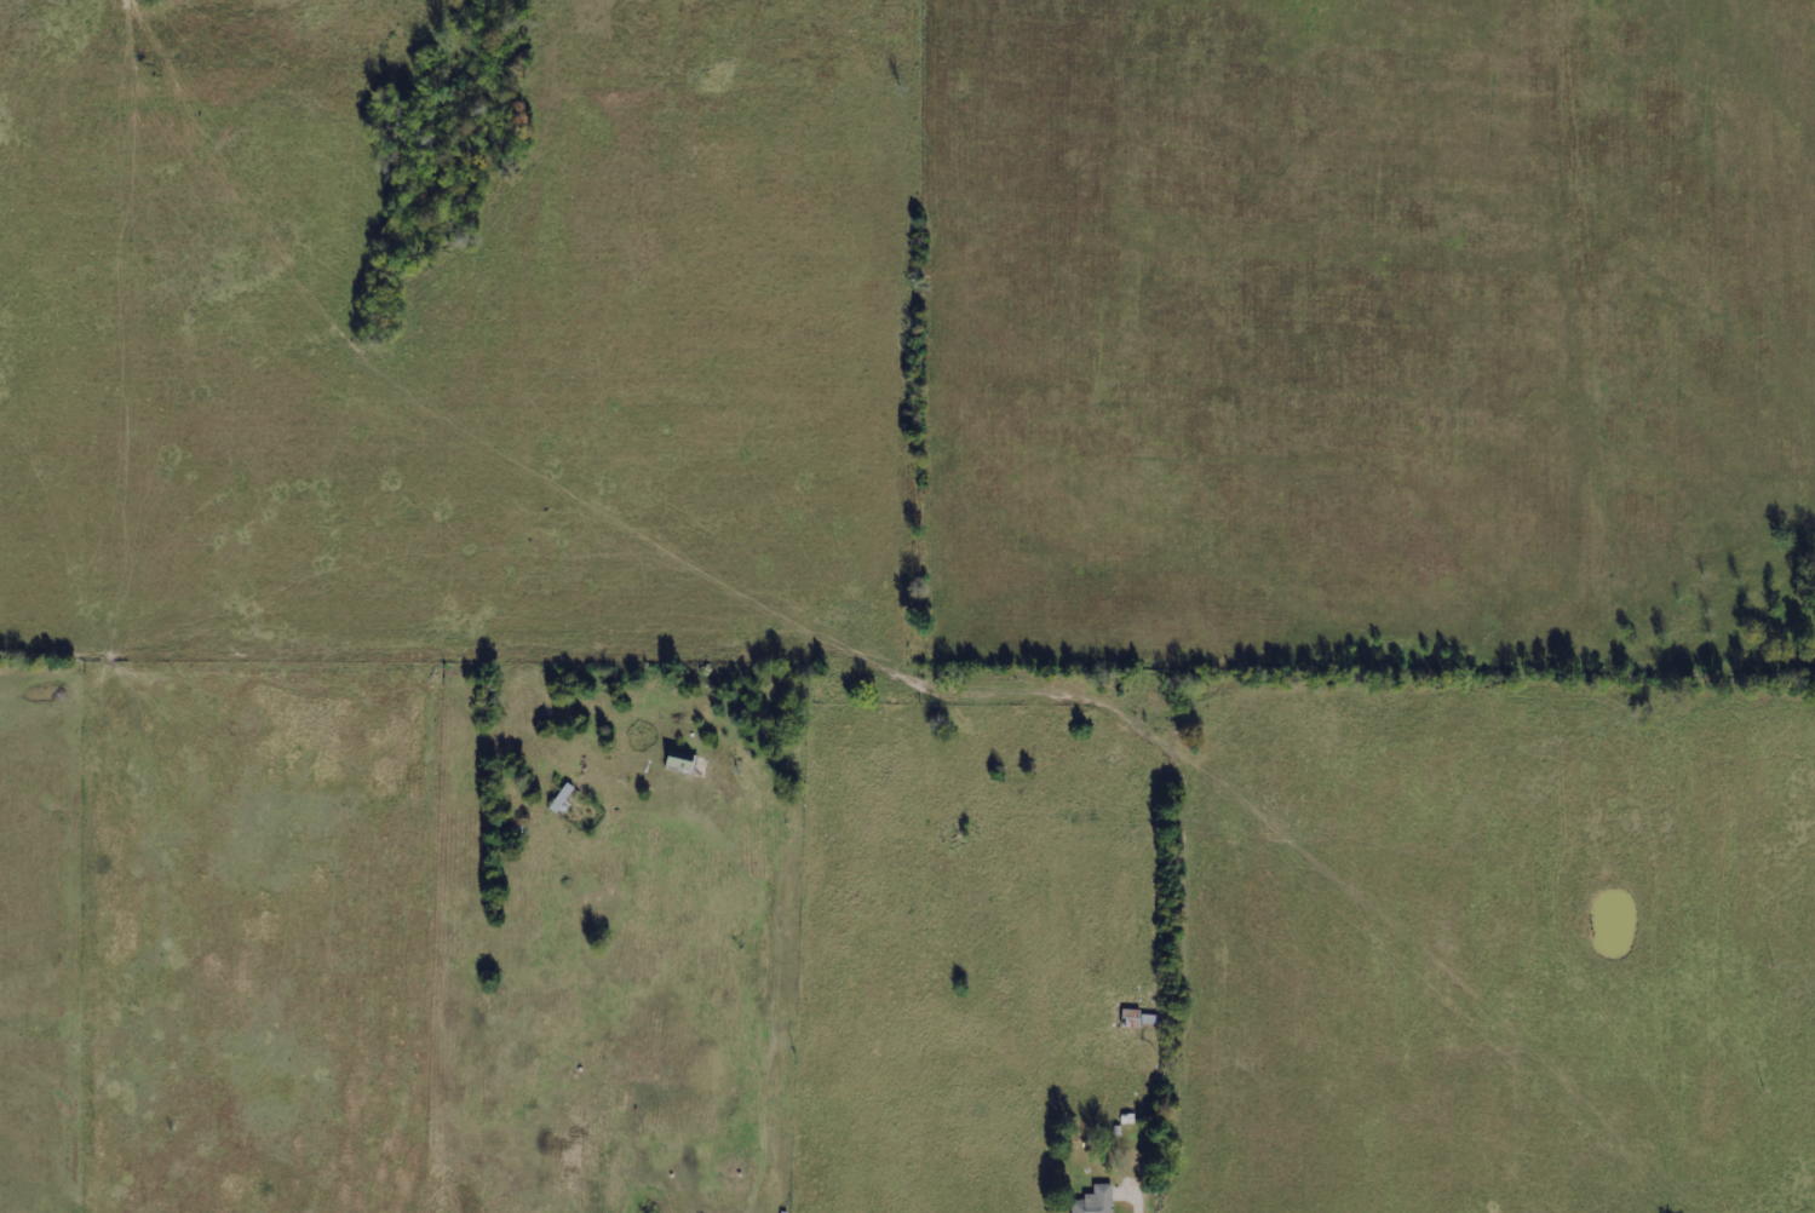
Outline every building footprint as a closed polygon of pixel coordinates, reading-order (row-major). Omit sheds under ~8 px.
[(1096,1183),(1096,1193),(1086,1193),(1086,1201),(1073,1201),(1073,1212),(1115,1212),(1114,1183),(1096,1183)]
